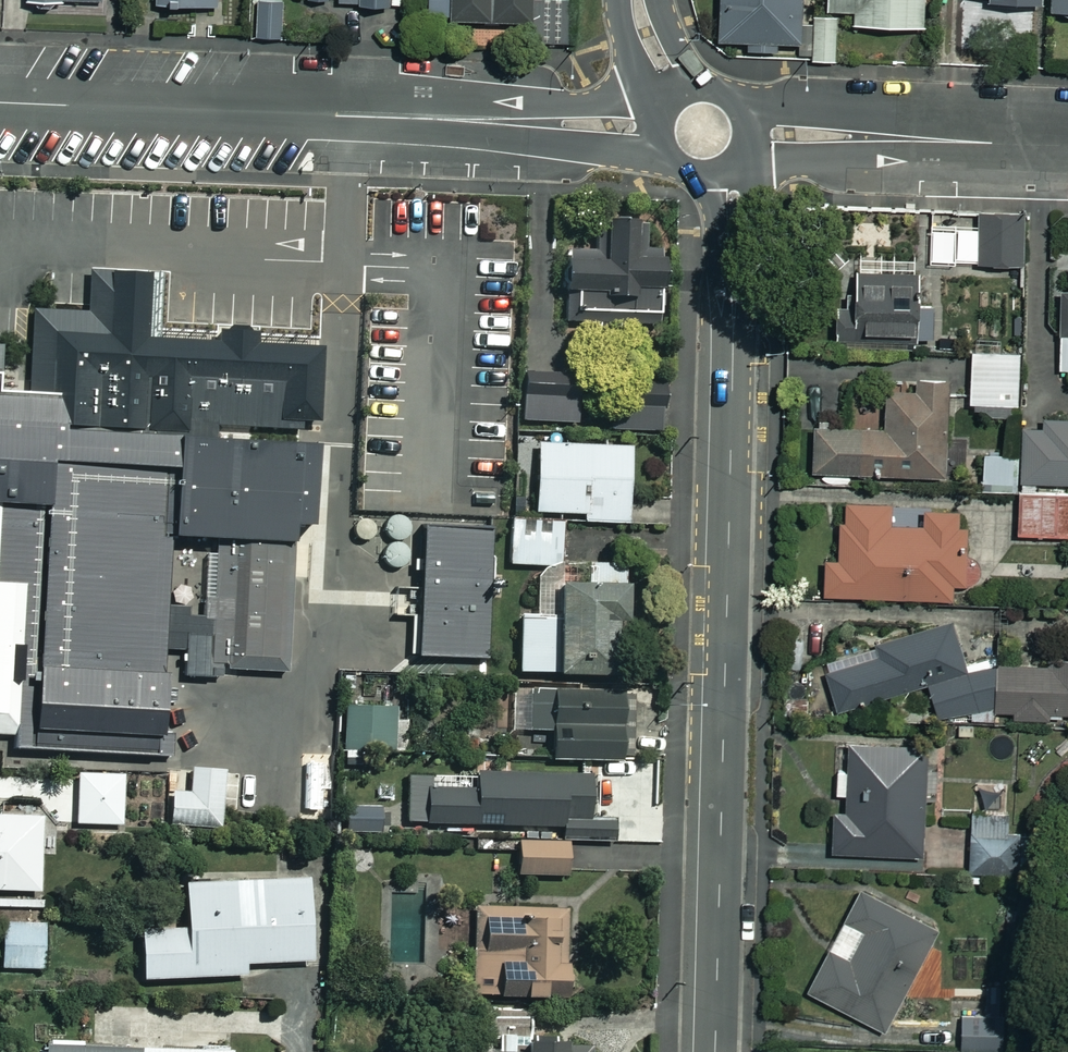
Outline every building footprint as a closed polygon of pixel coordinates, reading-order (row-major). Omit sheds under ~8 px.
[(255,39),(286,39),(286,0),(255,0),(255,39)] [(430,20),(534,22),(535,0),(431,0),(430,20)] [(719,43),(749,44),(749,51),(800,53),(802,0),(721,0),(719,43)] [(830,12),(854,12),(854,28),(926,27),(926,0),(830,0),(830,12)] [(1054,14),(1067,14),(1067,0),(1054,0),(1054,14)] [(837,63),(837,16),(815,16),(815,63),(837,63)] [(1023,216),(979,217),(979,267),(1024,267),(1023,216)] [(663,316),(663,220),(596,220),(596,252),(566,252),(566,316),(663,316)] [(917,266),(911,266),(911,275),(857,274),(857,310),(841,310),(841,352),(917,353),(917,266)] [(3,736),(2,740),(0,742),(0,751),(45,754),(45,750),(159,759),(159,757),(172,758),(173,733),(165,733),(168,677),(164,677),(165,650),(186,651),(185,677),(219,679),(219,670),(289,674),(296,528),(315,529),(319,448),(217,441),(218,426),(300,431),(299,440),(308,440),(309,423),(321,424),(325,348),(260,344),(260,333),(219,332),(219,343),(149,340),(152,274),(91,271),(89,305),(88,312),(34,309),(29,393),(1,392),(3,345),(0,345),(0,735),(3,736)] [(1020,354),(969,353),(968,406),(1019,407),(1020,354)] [(521,421),(576,424),(579,376),(525,373),(521,421)] [(665,386),(614,386),(613,431),(665,431),(665,386)] [(957,436),(957,389),(886,389),(885,433),(815,433),(815,476),(972,477),(972,436),(957,436)] [(1025,415),(1023,454),(985,453),(984,490),(1016,491),(1016,483),(1067,485),(1067,416),(1025,415)] [(541,434),(519,434),(517,476),(539,477),(537,514),(582,516),(582,522),(629,524),(632,449),(540,445),(541,434)] [(1020,489),(1019,536),(1067,537),(1067,489),(1020,489)] [(891,502),(842,501),(840,562),(826,562),(825,597),(952,600),(953,585),(966,585),(967,513),(925,512),(924,529),(891,528),(891,502)] [(416,655),(489,659),(496,530),(423,526),(416,655)] [(563,538),(510,536),(509,565),(562,567),(563,538)] [(628,565),(588,565),(588,588),(560,588),(560,619),(522,619),(522,676),(618,676),(618,627),(628,627),(628,565)] [(994,666),(994,670),(972,670),(955,621),(880,646),(883,654),(826,673),(839,713),(928,684),(941,716),(1067,714),(1067,665),(994,666)] [(627,695),(514,693),(514,732),(554,733),(553,761),(626,762),(627,695)] [(397,708),(346,709),(346,749),(398,748),(397,708)] [(836,771),(835,800),(844,800),(844,812),(834,811),(832,853),(923,857),(928,745),(850,741),(848,771),(836,771)] [(224,770),(192,771),(193,795),(173,795),(173,831),(225,830),(224,770)] [(612,819),(592,818),(593,777),(477,774),(477,790),(428,789),(427,825),(562,828),(561,840),(611,842),(612,819)] [(124,776),(78,776),(79,826),(124,826),(124,776)] [(344,830),(380,832),(382,806),(345,803),(344,830)] [(43,891),(42,808),(0,808),(0,891),(43,891)] [(1019,816),(973,814),(970,876),(1017,878),(1019,816)] [(567,842),(518,844),(520,877),(568,875),(567,842)] [(311,962),(308,881),(186,886),(188,931),(141,932),(143,981),(246,977),(245,965),(311,962)] [(936,931),(859,891),(807,992),(884,1031),(936,931)] [(568,907),(477,910),(480,1000),(571,998),(568,907)] [(45,925),(4,925),(4,970),(45,970),(45,925)] [(987,1017),(963,1017),(963,1051),(987,1051),(987,1017)]
